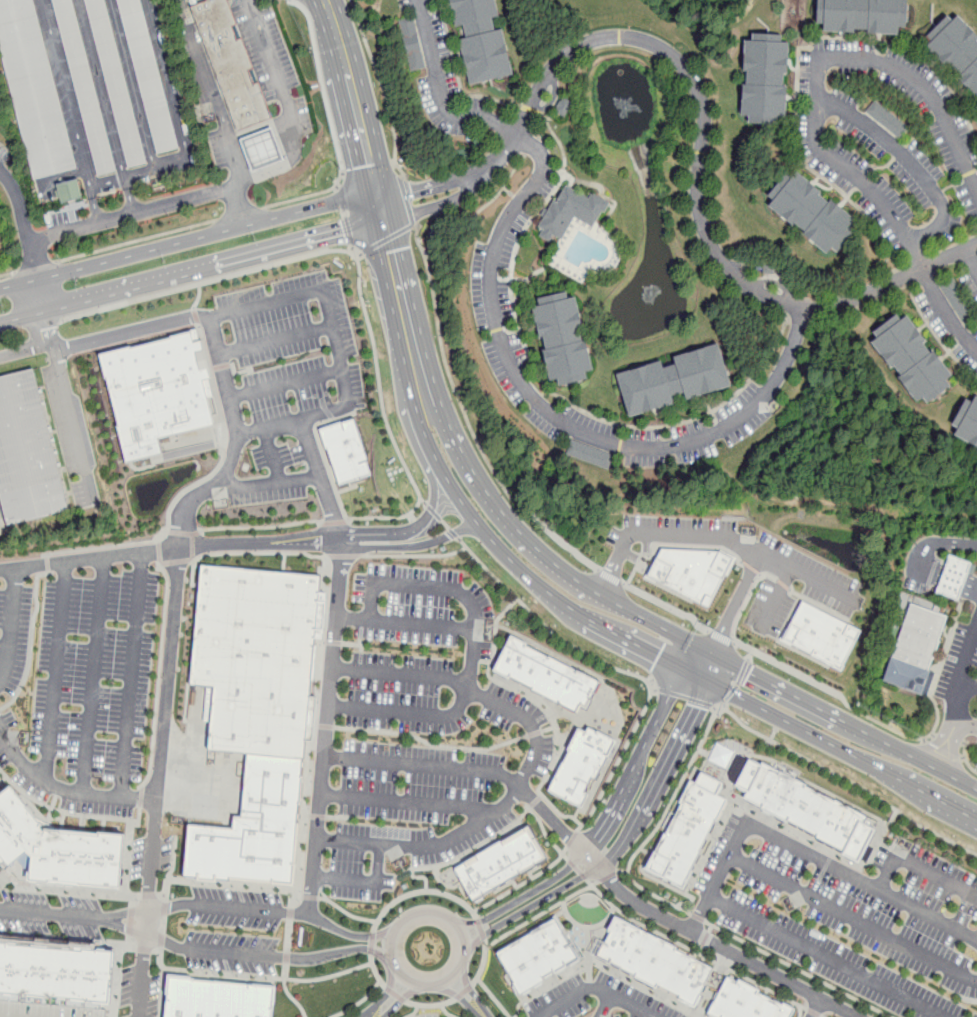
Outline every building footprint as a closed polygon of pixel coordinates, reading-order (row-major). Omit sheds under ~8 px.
[(32,180),(75,170),(34,0),(0,0),(0,49),(32,180)] [(72,0),(52,0),(97,176),(117,170),(72,0)] [(148,163),(104,0),(83,0),(129,168),(148,163)] [(155,155),(177,150),(143,0),(119,0),(155,155)] [(188,5),(236,131),(270,117),(226,0),(202,0),(188,5)] [(475,89),(452,0),(498,0),(519,78),(475,89)] [(904,40),(907,0),(824,0),(823,35),(904,40)] [(957,16),(976,36),(976,97),(930,46),(957,16)] [(410,71),(427,67),(414,17),(398,21),(410,71)] [(792,41),(751,38),(746,121),(786,126),(792,41)] [(866,112),(899,137),(908,126),(875,100),(866,112)] [(238,139),(250,171),(281,160),(268,127),(238,139)] [(834,257),(859,225),(795,174),(770,209),(834,257)] [(58,185),(65,204),(85,197),(79,179),(58,185)] [(562,243),(574,217),(596,228),(608,204),(563,181),(538,231),(562,243)] [(535,310),(578,299),(600,382),(555,393),(535,310)] [(923,411),(959,384),(907,316),(871,345),(923,411)] [(98,353),(103,378),(106,377),(118,425),(115,426),(125,461),(160,453),(157,438),(214,423),(202,380),(210,378),(201,339),(198,340),(195,329),(98,353)] [(619,380),(722,347),(733,388),(632,422),(619,380)] [(34,369),(0,377),(0,496),(7,524),(69,508),(34,369)] [(971,396),(951,436),(976,449),(976,399),(971,396)] [(354,420),(368,463),(366,463),(371,476),(338,488),(318,430),(344,421),(345,423),(354,420)] [(710,607),(648,576),(662,548),(720,551),(733,558),(710,607)] [(957,601),(969,565),(946,557),(934,594),(957,601)] [(188,825),(233,829),(234,817),(242,817),(248,753),(209,749),(214,687),(190,685),(201,565),(320,576),(292,885),(184,875),(188,825)] [(802,600),(783,639),(841,672),(862,630),(802,600)] [(919,697),(946,619),(905,605),(878,683),(919,697)] [(599,681),(587,708),(581,705),(577,712),(532,690),(533,687),(511,677),(509,680),(493,672),(512,635),(529,643),(527,646),(599,681)] [(586,731),(589,725),(618,739),(597,781),(592,778),(585,792),(589,795),(582,809),(547,791),(551,783),(579,728),(586,731)] [(749,759),(867,817),(865,823),(876,829),(859,866),(843,857),(846,849),(744,799),(747,792),(735,787),(749,759)] [(683,889),(645,870),(663,832),(666,834),(682,804),(679,802),(690,780),(696,783),(701,772),(723,783),(718,795),(728,799),(683,889)] [(24,877),(0,851),(0,795),(10,786),(46,830),(126,834),(121,887),(24,877)] [(457,868),(529,826),(548,858),(475,900),(457,868)] [(615,915),(679,947),(678,949),(716,969),(696,1010),(680,1002),(683,995),(660,983),(657,989),(594,957),(615,915)] [(499,952),(556,919),(570,944),(577,940),(587,957),(555,975),(552,970),(543,976),(545,981),(523,994),(499,952)] [(109,1004),(0,997),(0,941),(114,951),(109,1004)] [(276,986),(273,1016),(165,1016),(169,976),(276,986)] [(796,1008),(791,1016),(717,1016),(709,1013),(727,977),(738,982),(739,980),(759,990),(758,993),(781,1004),(783,1002),(796,1008)] [(107,1009),(0,1000),(0,1016),(106,1016),(107,1009)]
